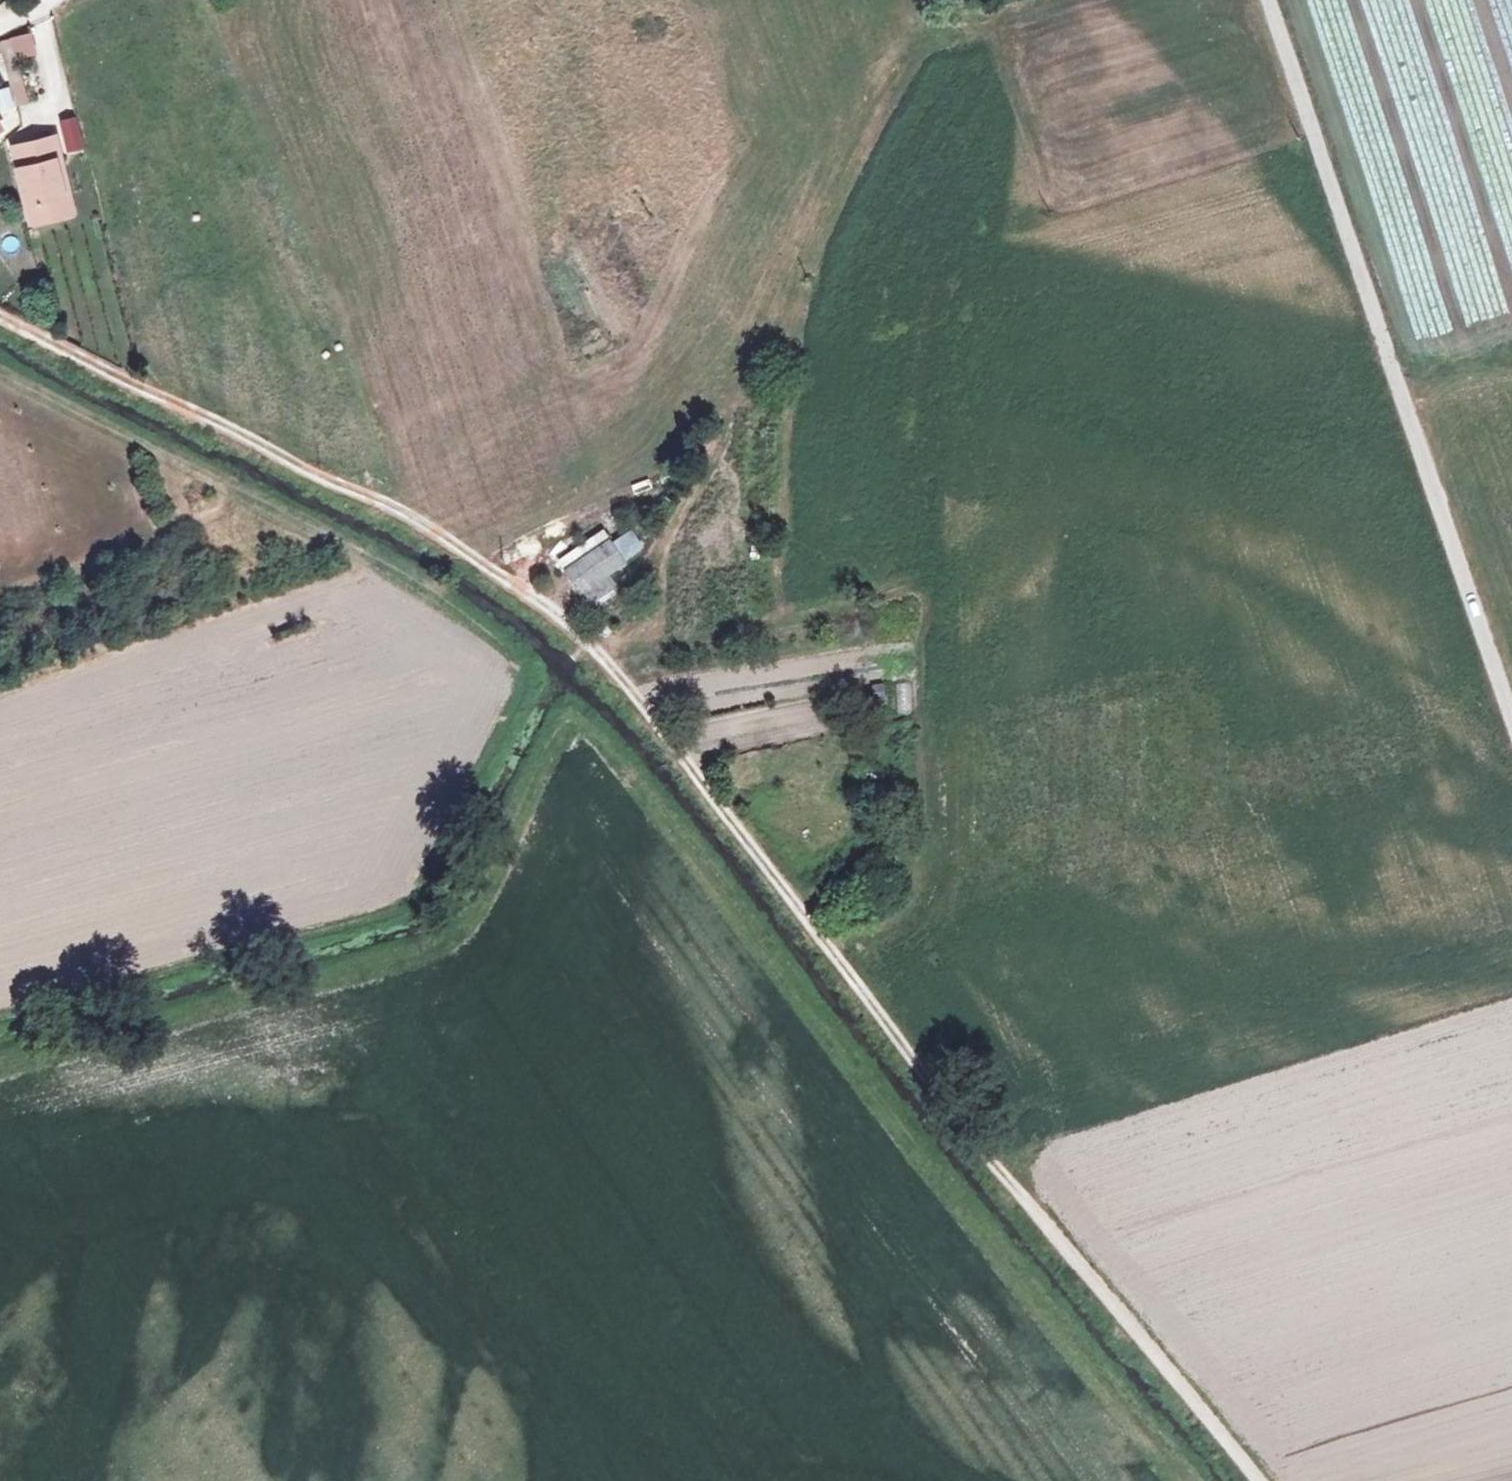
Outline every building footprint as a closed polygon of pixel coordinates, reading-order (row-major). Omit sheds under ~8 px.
[(0,40),(0,54),(12,106),(41,100),(32,66),(36,65),(29,33),(0,40)] [(56,137),(29,144),(35,166),(18,170),(26,203),(37,200),(42,221),(67,215),(53,159),(61,157),(56,137)] [(35,166),(29,144),(12,148),(18,170),(35,166)] [(75,213),(61,157),(53,159),(67,215),(75,213)] [(37,200),(26,203),(31,224),(42,221),(37,200)] [(611,543),(566,573),(582,596),(627,565),(611,543)]
